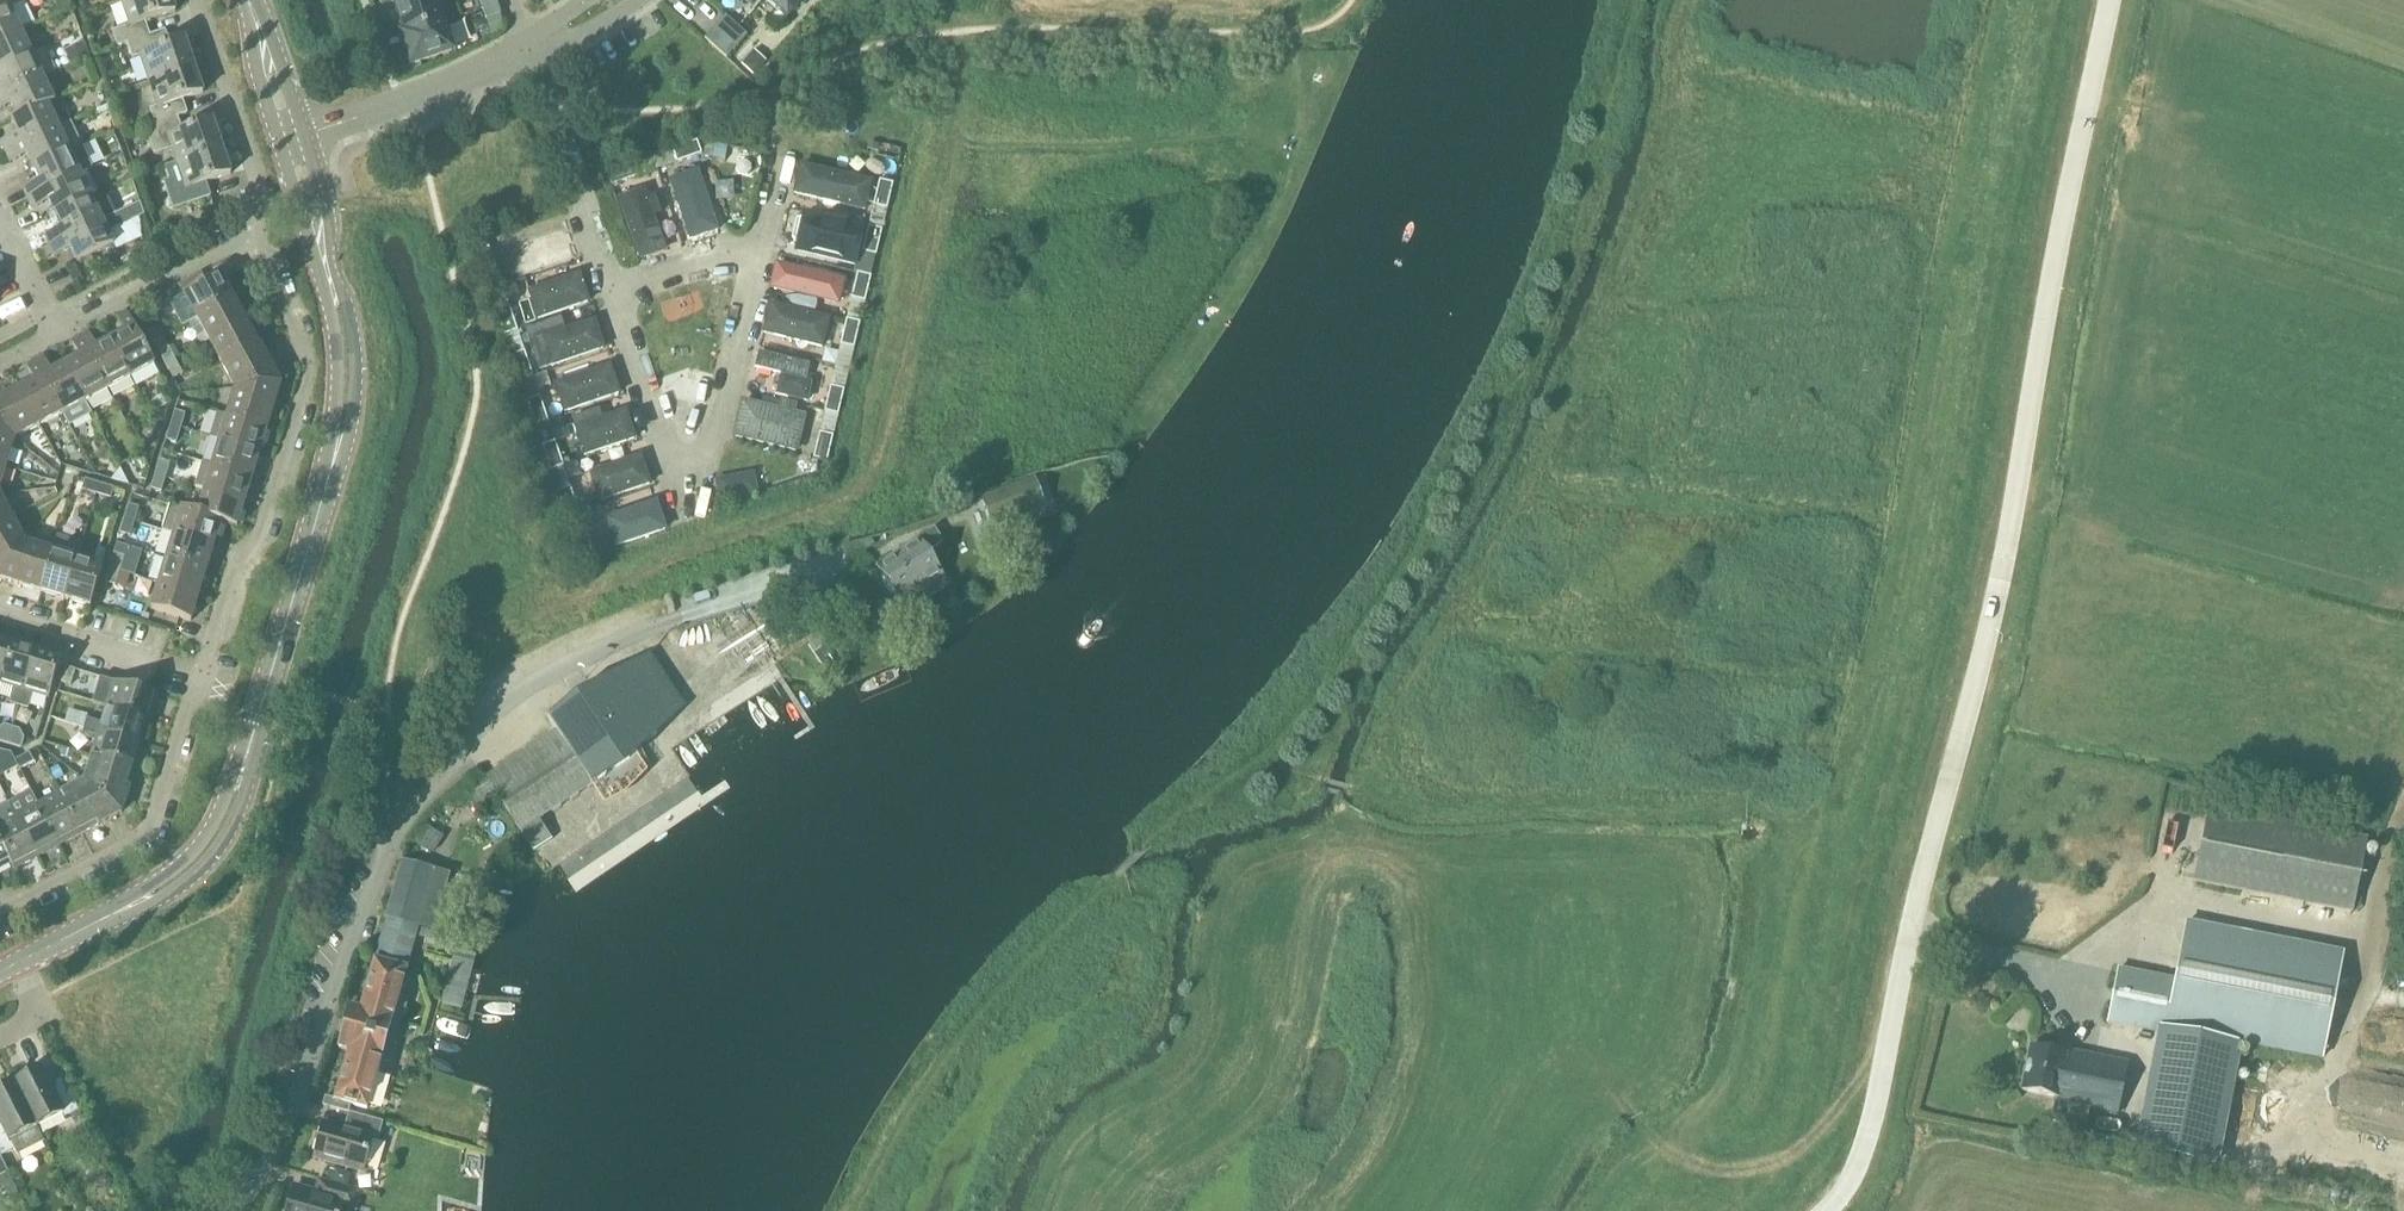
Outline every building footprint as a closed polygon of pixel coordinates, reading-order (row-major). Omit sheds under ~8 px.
[(21,31),(37,24),(25,0),(0,0),(0,41),(21,31)] [(128,44),(150,36),(146,22),(176,12),(174,8),(177,2),(177,0),(121,0),(130,26),(113,32),(118,47),(128,44)] [(407,33),(442,21),(435,0),(418,0),(398,7),(407,33)] [(483,9),(498,4),(496,0),(480,0),(483,9)] [(765,0),(746,0),(756,9),(765,0)] [(787,17),(802,0),(769,0),(787,17)] [(501,14),(498,4),(483,9),(487,19),(501,14)] [(715,28),(737,47),(748,36),(726,16),(715,28)] [(442,21),(407,33),(402,35),(412,65),(452,51),(442,21)] [(737,47),(715,28),(705,39),(727,59),(737,47)] [(0,41),(0,69),(32,54),(21,31),(0,41)] [(140,57),(149,81),(194,66),(185,40),(165,46),(160,32),(150,36),(128,44),(133,59),(140,57)] [(43,78),(55,73),(55,70),(46,50),(43,49),(32,54),(0,69),(0,80),(2,85),(0,86),(0,98),(43,78)] [(150,110),(155,125),(178,117),(188,114),(183,100),(203,93),(194,66),(149,81),(158,107),(150,110)] [(18,118),(55,102),(43,78),(0,98),(0,110),(12,105),(18,118)] [(6,152),(71,122),(60,100),(55,102),(18,118),(11,121),(18,134),(2,143),(6,152)] [(172,150),(177,162),(222,147),(220,143),(223,137),(220,128),(214,125),(213,121),(183,131),(178,117),(155,125),(145,128),(155,156),(172,150)] [(82,146),(71,122),(6,152),(10,162),(27,154),(33,168),(70,151),(82,146)] [(698,141),(673,150),(677,163),(702,154),(698,141)] [(222,147),(177,162),(181,176),(164,182),(173,210),(206,199),(201,184),(231,174),(230,170),(233,164),(230,155),(224,153),(222,147)] [(673,150),(653,156),(657,170),(677,163),(673,150)] [(81,174),(70,151),(33,168),(40,181),(23,189),(27,198),(81,174)] [(653,156),(632,163),(637,177),(657,170),(653,156)] [(632,163),(607,172),(612,185),(637,177),(632,163)] [(674,174),(697,244),(726,235),(702,165),(694,167),(674,174)] [(866,216),(870,196),(873,181),(802,169),(795,203),(852,213),(866,216)] [(49,201),(55,214),(98,194),(87,171),(81,174),(27,198),(32,209),(49,201)] [(620,190),(641,262),(670,253),(650,180),(632,186),(620,190)] [(873,206),(887,210),(893,184),(880,180),(873,206)] [(45,236),(50,246),(115,215),(104,191),(98,194),(55,214),(62,228),(45,236)] [(140,203),(115,215),(50,246),(54,255),(71,247),(78,262),(114,245),(108,232),(119,227),(123,228),(131,224),(132,221),(144,216),(140,203)] [(854,271),(858,255),(864,229),(863,231),(800,218),(791,258),(854,271)] [(862,253),(876,256),(882,230),(868,227),(862,253)] [(522,275),(522,276),(579,256),(570,229),(522,245),(513,250),(522,275)] [(772,291),(841,306),(848,279),(834,276),(777,264),(772,291)] [(851,299),(865,302),(871,276),(858,273),(851,299)] [(197,318),(234,298),(221,275),(185,296),(197,318)] [(534,314),(536,320),(592,302),(584,275),(527,294),(534,314)] [(201,347),(210,342),(246,321),(234,298),(197,318),(188,323),(201,347)] [(509,306),(496,311),(505,336),(518,331),(509,306)] [(769,309),(764,339),(824,351),(832,323),(769,309)] [(111,340),(130,377),(154,364),(126,312),(117,317),(125,332),(111,340)] [(841,345),(854,348),(860,323),(847,319),(841,345)] [(246,321),(210,342),(222,364),(259,343),(246,321)] [(550,360),(552,368),(606,349),(597,321),(543,340),(550,360)] [(154,343),(163,338),(156,324),(146,329),(154,343)] [(108,389),(130,377),(111,340),(96,348),(88,333),(80,337),(108,389)] [(108,389),(80,337),(72,342),(80,357),(65,364),(85,401),(108,389)] [(259,343),(222,364),(235,388),(281,384),(259,343)] [(166,366),(175,361),(168,348),(159,353),(166,366)] [(525,351),(511,356),(520,381),(533,376),(525,351)] [(92,414),(85,401),(65,364),(51,372),(43,357),(34,361),(62,413),(69,426),(92,414)] [(20,389),(39,425),(62,413),(34,361),(26,366),(34,381),(20,389)] [(183,374),(175,361),(166,366),(173,379),(183,374)] [(564,411),(577,406),(622,391),(614,365),(566,383),(555,386),(564,411)] [(756,369),(751,392),(795,403),(801,379),(756,369)] [(281,384),(235,388),(227,416),(267,428),(281,384)] [(838,416),(844,390),(831,387),(825,412),(838,416)] [(14,438),(39,425),(20,389),(0,399),(0,427),(14,438)] [(540,396),(527,401),(535,426),(549,421),(540,396)] [(744,402),(735,444),(801,461),(807,437),(812,416),(744,402)] [(170,426),(181,429),(185,415),(175,411),(170,426)] [(588,426),(574,431),(582,456),(596,451),(639,437),(631,412),(588,426)] [(825,412),(820,433),(833,436),(838,416),(825,412)] [(209,437),(260,452),(267,428),(227,416),(217,413),(209,437)] [(176,444),(181,429),(170,426),(166,440),(176,444)] [(6,466),(14,438),(0,427),(0,464),(6,466)] [(827,462),(833,436),(820,433),(814,458),(827,462)] [(202,462),(252,477),(260,452),(209,437),(202,462)] [(555,442),(542,446),(550,471),(564,467),(555,442)] [(589,476),(596,497),(599,502),(654,483),(644,459),(602,472),(589,476)] [(160,461),(156,475),(166,478),(170,464),(160,461)] [(194,486),(205,489),(245,502),(252,477),(202,462),(194,486)] [(141,474),(139,483),(145,485),(147,476),(141,474)] [(162,493),(166,478),(156,475),(151,489),(162,493)] [(991,528),(1045,508),(1034,478),(980,498),(991,528)] [(96,494),(100,484),(85,480),(82,490),(96,494)] [(114,488),(100,484),(96,494),(111,499),(114,488)] [(571,487),(557,491),(566,516),(579,512),(571,487)] [(221,521),(221,522),(237,527),(245,502),(205,489),(197,513),(197,514),(221,521)] [(11,518),(0,496),(0,524),(11,518)] [(606,521),(613,541),(617,552),(673,533),(662,504),(620,517),(606,521)] [(125,519),(135,522),(139,508),(129,505),(125,519)] [(162,530),(174,534),(214,546),(221,522),(221,521),(197,514),(197,513),(170,505),(162,530)] [(25,543),(11,518),(0,524),(0,573),(25,543)] [(131,537),(135,522),(125,519),(120,534),(131,537)] [(586,532),(573,537),(581,562),(594,557),(586,532)] [(214,546),(174,534),(166,558),(206,570),(214,546)] [(57,536),(52,551),(40,591),(64,599),(77,558),(81,543),(57,536)] [(902,603),(942,577),(918,541),(878,567),(883,575),(882,580),(891,594),(897,596),(902,603)] [(25,543),(0,573),(0,579),(40,591),(52,551),(25,543)] [(110,568),(120,571),(124,557),(114,554),(110,568)] [(77,558),(64,599),(90,606),(102,566),(77,558)] [(206,570),(166,558),(159,583),(199,595),(201,587),(204,588),(207,586),(210,576),(209,573),(206,572),(206,570)] [(115,586),(120,571),(110,568),(105,583),(115,586)] [(199,595),(159,583),(151,609),(191,621),(199,595)] [(794,621),(815,653),(836,640),(814,607),(794,621)] [(12,640),(0,636),(0,680),(12,640)] [(19,706),(36,647),(12,640),(0,680),(0,684),(14,688),(9,703),(19,706)] [(36,647),(19,706),(28,708),(32,694),(48,698),(62,655),(36,647)] [(555,730),(484,775),(531,850),(549,839),(537,820),(628,762),(625,757),(657,736),(653,730),(674,717),(639,660),(547,718),(555,730)] [(76,669),(66,666),(62,682),(72,684),(76,669)] [(158,695),(101,678),(93,703),(106,707),(150,719),(158,695)] [(150,719),(106,707),(101,722),(87,718),(84,727),(142,745),(150,719)] [(12,727),(4,725),(0,727),(0,742),(7,744),(12,727)] [(12,727),(7,744),(22,749),(25,739),(20,730),(12,727)] [(142,745),(84,727),(81,736),(96,741),(91,756),(135,769),(142,745)] [(63,749),(61,757),(72,760),(75,752),(63,749)] [(11,753),(0,750),(0,758),(11,753)] [(20,769),(34,761),(29,753),(15,760),(20,769)] [(135,769),(91,756),(84,781),(122,812),(135,769)] [(55,781),(64,776),(58,766),(50,770),(55,781)] [(122,812),(84,781),(61,793),(82,833),(122,812)] [(31,791),(8,804),(37,857),(60,845),(39,805),(31,791)] [(82,833),(61,793),(39,805),(60,845),(82,833)] [(10,863),(14,870),(37,857),(8,804),(0,808),(0,843),(10,863)] [(2191,881),(2348,909),(2361,836),(2204,808),(2191,881)] [(424,825),(413,842),(432,854),(443,837),(424,825)] [(10,863),(0,843),(0,869),(10,863)] [(449,873),(403,860),(387,915),(444,931),(449,916),(438,913),(449,873)] [(419,926),(387,917),(362,1007),(352,1004),(340,1046),(350,1049),(336,1098),(327,1095),(324,1104),(350,1111),(352,1102),(369,1106),(375,1083),(381,1062),(389,1064),(401,1023),(392,1021),(419,926)] [(2172,985),(2115,975),(2106,1029),(2162,1040),(2164,1033),(2220,1044),(2222,1032),(2323,1050),(2340,956),(2182,928),(2172,985)] [(457,937),(438,1009),(468,1019),(485,943),(457,937)] [(2164,1033),(2162,1040),(2148,1121),(2204,1132),(2220,1044),(2164,1033)] [(2117,1115),(2126,1063),(2064,1051),(2063,1056),(2030,1049),(2022,1091),(2055,1098),(2055,1103),(2117,1115)] [(14,1083),(36,1126),(63,1113),(64,1116),(78,1109),(65,1083),(51,1090),(41,1069),(14,1083)] [(14,1083),(0,1090),(0,1154),(1,1155),(15,1148),(18,1156),(45,1143),(36,1126),(14,1083)] [(385,1120),(350,1111),(346,1127),(326,1121),(316,1156),(365,1169),(375,1135),(381,1136),(385,1120)] [(8,1171),(1,1155),(0,1154),(0,1175),(8,1171)] [(351,1174),(335,1169),(332,1181),(348,1185),(351,1174)] [(332,1181),(329,1180),(326,1193),(296,1184),(289,1210),(344,1210),(347,1199),(359,1203),(363,1189),(348,1185),(332,1181)]
